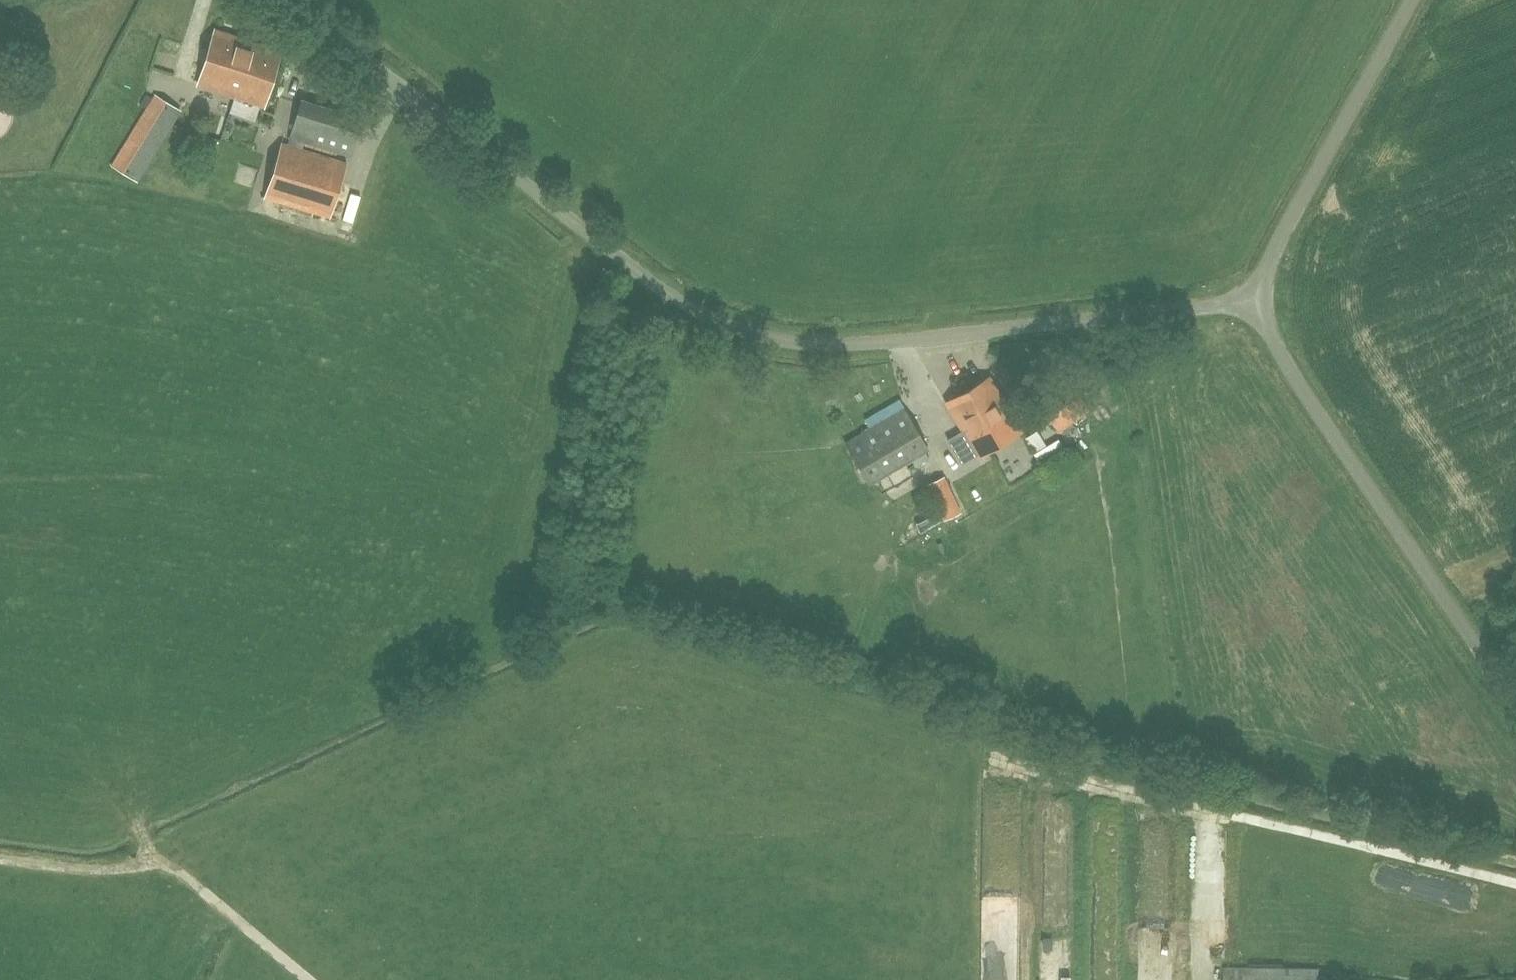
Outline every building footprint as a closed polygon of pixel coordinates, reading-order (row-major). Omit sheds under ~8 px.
[(197,83),(264,105),(281,51),(214,29),(197,83)] [(137,181),(180,110),(155,95),(112,165),(137,181)] [(289,136),(350,155),(362,117),(301,98),(289,136)] [(264,196),(330,216),(347,162),(280,142),(264,196)] [(1020,432),(988,377),(946,403),(978,457),(1020,432)] [(1066,378),(1035,400),(1059,432),(1089,409),(1066,378)] [(903,409),(845,443),(870,484),(928,450),(903,409)] [(961,513),(944,476),(926,485),(943,522),(961,513)] [(1224,968),(1224,979),(1319,979),(1319,969),(1224,968)]
